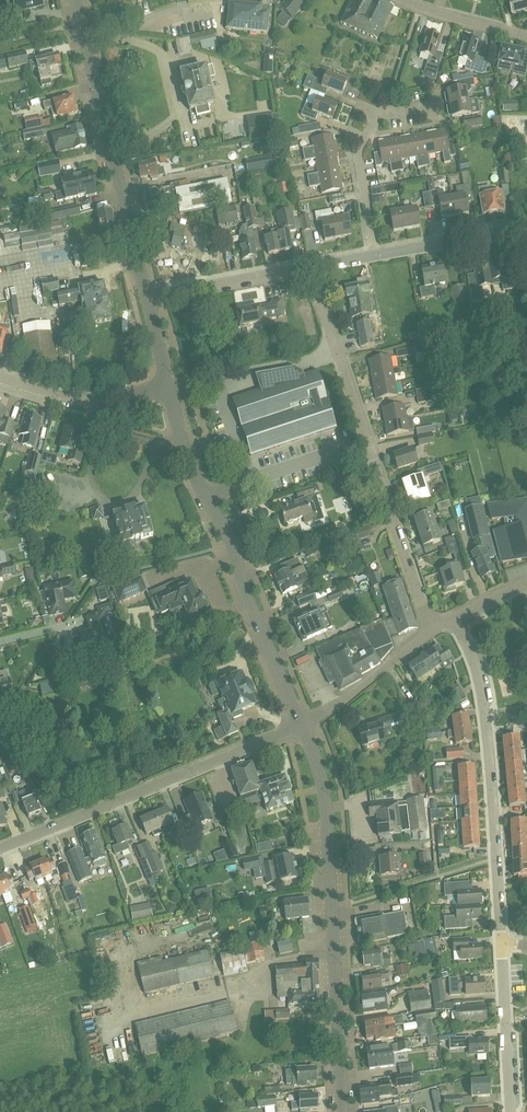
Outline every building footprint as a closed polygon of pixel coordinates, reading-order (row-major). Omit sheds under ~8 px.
[(16,13),(43,6),(41,0),(13,0),(16,13)] [(261,6),(230,3),(227,29),(267,33),(270,7),(271,0),(262,0),(261,6)] [(280,7),(293,18),(305,4),(299,0),(286,0),(280,7)] [(359,31),(374,0),(353,0),(342,22),(359,31)] [(359,31),(377,40),(393,7),(378,0),(374,0),(359,31)] [(512,14),(526,10),(526,0),(508,0),(512,14)] [(400,18),(405,10),(398,7),(394,14),(400,18)] [(291,20),(282,13),(277,20),(286,27),(291,20)] [(190,37),(191,44),(216,39),(214,31),(190,36),(190,37)] [(443,53),(436,51),(441,37),(426,33),(420,53),(429,56),(426,64),(439,68),(443,53)] [(475,56),(479,42),(464,37),(458,58),(468,61),(465,69),(478,73),(482,58),(475,56)] [(499,64),(522,68),(525,52),(502,48),(499,64)] [(284,52),(277,50),(275,56),(282,59),(284,52)] [(7,57),(9,69),(28,65),(25,53),(7,57)] [(272,56),(267,55),(265,55),(264,73),(272,73),(272,56)] [(40,83),(41,83),(42,88),(50,86),(49,82),(51,81),(51,80),(61,78),(59,70),(60,70),(59,65),(60,65),(58,56),(47,58),(47,59),(36,62),(40,83)] [(210,114),(208,106),(213,104),(208,82),(215,80),(214,77),(212,67),(205,68),(181,74),(189,110),(195,109),(196,117),(210,114)] [(342,95),(347,82),(326,74),(323,82),(315,78),(311,90),(325,95),(328,89),(342,95)] [(445,93),(444,94),(446,102),(447,103),(449,103),(449,104),(468,100),(467,92),(469,92),(471,89),(471,86),(475,86),(473,78),(468,79),(461,81),(458,81),(459,88),(447,91),(447,93),(445,93)] [(51,110),(53,118),(75,113),(72,98),(63,100),(63,99),(43,104),(45,111),(51,110)] [(337,106),(317,98),(314,106),(306,103),(301,114),(316,120),(318,114),(332,119),(337,106)] [(14,103),(15,109),(28,107),(27,99),(14,103)] [(468,101),(449,104),(450,105),(448,106),(447,107),(448,115),(449,116),(451,116),(452,117),(479,112),(477,99),(468,101)] [(505,100),(505,109),(521,108),(520,100),(505,100)] [(465,128),(482,125),(481,116),(463,119),(465,128)] [(27,122),(25,123),(26,131),(35,129),(43,127),(49,126),(48,120),(42,121),(42,120),(35,121),(27,122)] [(249,125),(251,138),(275,134),(273,121),(249,125)] [(319,123),(299,127),(300,134),(320,131),(319,123)] [(35,129),(26,131),(23,132),(24,140),(45,136),(43,127),(35,129)] [(75,150),(86,148),(81,127),(70,130),(70,132),(52,136),(56,154),(75,149),(75,150)] [(445,130),(431,132),(435,153),(442,152),(445,163),(451,162),(445,130)] [(431,132),(418,134),(424,167),(430,166),(428,155),(435,153),(431,132)] [(418,134),(405,137),(409,158),(416,157),(418,168),(424,167),(418,134)] [(302,149),(303,155),(336,149),(333,135),(312,139),(313,147),(302,149)] [(405,137),(392,139),(398,172),(404,171),(402,159),(409,158),(405,137)] [(297,139),(286,141),(287,148),(298,146),(297,139)] [(398,172),(392,139),(378,142),(380,152),(373,154),(376,167),(383,165),(382,163),(389,162),(391,173),(398,172)] [(316,159),(317,167),(338,163),(336,149),(303,155),(304,161),(316,159)] [(159,156),(160,163),(167,162),(165,155),(159,156)] [(275,157),(262,159),(263,170),(276,168),(275,157)] [(58,159),(38,163),(41,177),(61,172),(60,167),(58,159)] [(158,175),(164,174),(163,167),(156,168),(155,160),(138,164),(141,178),(150,176),(150,178),(158,177),(158,175)] [(468,160),(457,162),(459,170),(469,168),(468,160)] [(307,175),(308,181),(340,176),(338,163),(317,167),(318,173),(307,175)] [(508,183),(509,183),(508,169),(500,170),(501,185),(502,185),(508,183)] [(61,181),(64,193),(94,185),(91,172),(81,174),(81,176),(61,181)] [(340,176),(308,181),(309,188),(320,186),(322,193),(343,189),(340,176)] [(162,189),(143,193),(147,211),(165,208),(174,206),(174,205),(178,204),(180,215),(232,204),(227,179),(190,187),(189,180),(175,183),(175,185),(169,186),(170,188),(162,189)] [(385,186),(386,193),(402,191),(400,184),(385,186)] [(458,195),(452,196),(455,215),(469,212),(467,200),(474,199),(472,184),(457,186),(458,195)] [(64,193),(56,194),(58,202),(66,201),(86,195),(86,197),(97,195),(94,185),(64,193)] [(480,195),(483,214),(504,211),(501,192),(492,193),(490,187),(479,188),(480,195)] [(435,190),(430,190),(433,205),(440,204),(442,217),(455,215),(452,196),(446,197),(442,189),(438,190),(438,189),(435,190)] [(430,190),(423,192),(426,207),(433,205),(430,190)] [(329,196),(330,204),(345,201),(344,194),(329,196)] [(78,205),(49,212),(52,222),(80,215),(78,205)] [(241,242),(244,258),(255,255),(254,248),(255,248),(254,239),(252,227),(257,226),(256,220),(253,205),(244,207),(248,225),(244,226),(245,231),(241,232),(243,241),(241,242)] [(234,206),(215,210),(218,226),(238,222),(234,206)] [(416,208),(403,210),(407,229),(420,227),(416,208)] [(276,234),(277,236),(264,238),(266,246),(267,246),(268,254),(292,250),(289,232),(296,230),(292,210),(277,212),(280,233),(276,234)] [(407,229),(403,210),(390,212),(393,231),(407,229)] [(78,223),(79,229),(112,223),(110,211),(90,215),(91,221),(78,223)] [(334,214),(320,216),(321,221),(325,240),(338,238),(335,219),(334,214)] [(308,215),(302,216),(304,231),(311,230),(308,215)] [(335,219),(338,238),(351,236),(348,217),(335,219)] [(263,218),(256,220),(257,226),(258,229),(265,227),(263,218)] [(112,223),(79,229),(80,235),(90,233),(91,239),(102,237),(102,238),(114,235),(112,223)] [(25,236),(26,244),(62,240),(61,231),(25,236)] [(4,254),(13,252),(9,234),(0,236),(0,237),(4,254)] [(173,236),(171,245),(181,247),(182,238),(173,236)] [(487,257),(487,262),(491,281),(502,279),(504,291),(516,289),(512,267),(504,268),(502,255),(487,257)] [(51,258),(51,271),(82,270),(82,257),(51,258)] [(476,278),(468,279),(472,301),(484,299),(482,287),(491,285),(491,281),(487,262),(473,264),(476,278)] [(425,288),(419,289),(421,298),(436,295),(434,284),(445,283),(441,264),(421,267),(424,286),(425,286),(425,288)] [(41,283),(44,295),(59,292),(57,280),(41,283)] [(360,294),(357,295),(359,301),(363,300),(364,307),(361,308),(362,316),(372,314),(369,294),(367,283),(358,285),(360,294)] [(463,283),(451,287),(452,294),(454,305),(468,302),(463,283)] [(81,302),(86,326),(111,322),(103,284),(78,289),(78,290),(57,295),(59,307),(81,302)] [(358,285),(345,287),(347,298),(351,318),(356,317),(357,323),(356,323),(359,338),(372,335),(371,329),(364,330),(363,322),(362,316),(361,308),(364,307),(363,300),(359,301),(357,295),(360,294),(358,285)] [(262,319),(284,315),(281,300),(272,302),(272,304),(259,307),(237,311),(241,326),(262,321),(262,319)] [(308,335),(316,333),(311,311),(305,313),(306,319),(304,319),(308,335)] [(475,330),(484,328),(482,320),(474,322),(475,330)] [(369,321),(363,322),(364,330),(371,329),(369,321)] [(0,343),(0,356),(5,357),(10,338),(6,337),(9,328),(8,327),(5,326),(0,343)] [(408,333),(410,342),(422,340),(421,331),(408,333)] [(25,337),(30,371),(56,368),(51,333),(25,337)] [(372,335),(359,338),(360,347),(374,345),(372,335)] [(422,353),(420,346),(396,350),(398,357),(422,353)] [(369,359),(371,372),(393,368),(390,355),(369,359)] [(371,372),(374,386),(395,382),(394,374),(401,373),(400,367),(393,368),(371,372)] [(431,375),(442,373),(441,367),(430,369),(431,375)] [(260,390),(237,398),(254,450),(277,442),(278,446),(334,428),(316,372),(304,376),(303,373),(293,368),(254,375),(260,390)] [(395,382),(374,386),(376,399),(398,395),(395,382)] [(429,388),(416,390),(417,396),(431,394),(429,388)] [(431,394),(417,396),(418,403),(432,401),(431,394)] [(382,408),(385,421),(407,417),(404,404),(382,408)] [(4,436),(11,438),(15,424),(3,420),(6,410),(0,408),(0,435),(4,436)] [(23,445),(34,448),(42,420),(40,419),(40,418),(36,417),(35,418),(32,417),(32,415),(28,414),(27,416),(25,415),(20,435),(25,436),(23,445)] [(407,417),(385,421),(387,435),(409,431),(407,417)] [(416,428),(417,435),(436,432),(434,425),(416,428)] [(68,461),(81,465),(84,450),(78,448),(82,433),(65,429),(60,449),(71,451),(68,461)] [(417,436),(419,447),(435,444),(434,438),(433,434),(417,436)] [(4,436),(2,442),(9,444),(11,438),(4,436)] [(394,455),(398,469),(417,463),(412,448),(394,455)] [(26,472),(36,475),(41,458),(30,455),(26,472)] [(417,470),(419,476),(422,475),(423,477),(443,471),(439,462),(417,470)] [(344,491),(357,487),(353,475),(340,479),(344,491)] [(422,475),(419,476),(402,481),(410,505),(430,499),(423,477),(422,475)] [(306,498),(314,495),(312,487),(296,492),(299,501),(290,504),(290,506),(280,509),(285,524),(303,518),(305,522),(313,520),(306,498)] [(503,518),(506,529),(495,532),(501,558),(503,563),(515,560),(515,559),(526,556),(524,547),(526,546),(526,499),(488,504),(492,520),(503,518)] [(437,504),(439,511),(452,507),(449,500),(437,504)] [(468,509),(475,539),(490,536),(482,506),(468,509)] [(103,518),(101,508),(91,511),(94,521),(103,518)] [(134,542),(153,537),(145,508),(114,516),(122,545),(123,545),(126,554),(136,551),(134,542)] [(414,519),(419,533),(436,527),(431,513),(414,519)] [(436,527),(419,533),(423,546),(440,541),(436,527)] [(374,560),(391,554),(384,535),(367,541),(374,560)] [(457,535),(445,539),(447,546),(459,541),(459,540),(457,535)] [(170,541),(163,540),(162,550),(169,551),(170,541)] [(465,558),(459,541),(447,546),(449,555),(453,553),(456,561),(465,558)] [(304,550),(307,557),(316,553),(313,546),(304,550)] [(476,562),(475,562),(482,578),(495,572),(488,557),(490,556),(486,547),(472,553),(476,562)] [(397,571),(391,554),(374,560),(380,577),(397,571)] [(284,573),(275,577),(279,585),(295,578),(296,579),(305,575),(297,559),(280,566),(284,573)] [(1,577),(16,574),(14,565),(0,568),(0,572),(1,577)] [(458,566),(441,572),(444,581),(442,582),(445,593),(455,589),(454,587),(463,584),(460,573),(458,566)] [(326,567),(316,571),(318,578),(329,575),(326,567)] [(34,581),(32,568),(26,570),(28,583),(34,581)] [(365,574),(355,578),(357,583),(367,579),(365,574)] [(308,584),(305,575),(296,579),(295,578),(279,585),(283,595),(308,584)] [(113,590),(119,604),(146,592),(141,578),(113,590)] [(184,607),(190,621),(209,613),(200,593),(195,595),(190,584),(180,589),(177,582),(153,593),(162,614),(170,610),(171,612),(184,607)] [(53,587),(45,588),(48,604),(41,606),(43,618),(65,613),(63,600),(76,598),(73,583),(60,585),(60,583),(52,585),(53,587)] [(392,609),(409,603),(402,586),(386,592),(392,609)] [(295,597),(300,608),(310,604),(317,601),(317,600),(314,594),(312,590),(295,597)] [(324,590),(314,594),(317,600),(326,596),(324,590)] [(339,591),(326,596),(329,602),(341,597),(339,591)] [(415,620),(409,603),(392,609),(398,626),(415,620)] [(109,612),(107,605),(106,605),(98,608),(100,615),(109,612)] [(323,615),(327,613),(325,608),(318,611),(295,621),(303,640),(326,630),(322,621),(325,620),(323,615)] [(80,636),(85,651),(112,642),(103,615),(88,620),(92,632),(80,636)] [(29,621),(30,629),(39,627),(39,625),(41,624),(40,617),(36,618),(36,620),(29,621)] [(383,620),(366,626),(316,648),(322,660),(325,658),(329,667),(323,670),(330,683),(336,680),(336,681),(341,690),(362,679),(360,675),(380,663),(379,662),(393,648),(388,633),(383,620)] [(431,649),(424,653),(434,669),(442,664),(452,657),(446,648),(441,651),(437,645),(431,649)] [(434,669),(424,653),(407,665),(417,680),(434,669)] [(40,670),(28,686),(43,681),(40,670)] [(13,698),(7,672),(0,673),(0,701),(13,698)] [(78,688),(92,685),(89,672),(75,675),(78,688)] [(252,696),(253,690),(251,686),(246,682),(245,683),(242,674),(217,684),(214,684),(210,686),(209,688),(213,697),(221,694),(223,700),(218,702),(223,713),(218,716),(222,727),(214,730),(219,741),(238,733),(232,719),(237,716),(236,713),(255,705),(252,697),(252,696)] [(57,689),(66,687),(64,678),(55,680),(57,689)] [(448,690),(456,702),(458,701),(465,696),(457,684),(448,690)] [(428,698),(419,704),(424,712),(433,706),(428,698)] [(424,712),(419,704),(417,699),(408,705),(409,705),(412,710),(416,717),(424,712)] [(470,705),(467,700),(461,705),(464,709),(470,705)] [(438,713),(439,718),(440,720),(451,718),(449,711),(438,713)] [(391,728),(402,725),(399,714),(367,723),(368,726),(358,729),(362,745),(393,736),(391,728)] [(452,717),(454,731),(470,729),(468,715),(452,717)] [(432,734),(431,728),(426,729),(427,741),(442,739),(441,733),(432,734)] [(470,729),(454,731),(447,732),(449,739),(455,738),(456,744),(472,742),(470,729)] [(504,752),(520,750),(518,737),(503,738),(504,752)] [(463,749),(460,749),(448,750),(447,750),(447,760),(464,759),(463,749)] [(504,752),(505,765),(521,764),(520,750),(504,752)] [(20,762),(21,767),(31,793),(38,790),(27,760),(20,762)] [(257,792),(260,791),(258,785),(256,776),(258,776),(257,772),(255,773),(252,765),(245,767),(244,763),(238,765),(239,769),(232,771),(235,781),(232,781),(234,785),(236,784),(244,808),(260,802),(257,792)] [(505,765),(507,779),(523,777),(521,764),(505,765)] [(445,766),(433,767),(434,782),(440,782),(439,773),(446,773),(445,766)] [(459,781),(475,780),(474,766),(458,767),(459,781)] [(0,770),(0,774),(3,781),(10,778),(6,767),(0,770)] [(0,774),(0,787),(3,796),(8,794),(3,781),(0,774)] [(258,785),(260,791),(267,812),(293,803),(285,776),(258,785)] [(507,779),(508,792),(524,791),(523,777),(507,779)] [(418,778),(419,790),(429,790),(429,778),(418,778)] [(459,781),(460,794),(476,793),(475,780),(459,781)] [(440,782),(434,782),(434,791),(440,791),(440,788),(446,788),(445,782),(440,782)] [(18,791),(12,794),(16,804),(22,801),(28,818),(41,813),(35,797),(27,800),(24,792),(19,794),(18,791)] [(510,806),(514,806),(525,804),(524,791),(508,792),(510,806)] [(461,807),(461,808),(477,807),(476,793),(460,794),(461,807)] [(190,815),(181,819),(188,836),(198,832),(196,827),(212,820),(201,795),(197,796),(189,799),(189,800),(185,801),(190,815)] [(427,831),(427,827),(424,809),(423,800),(423,798),(407,800),(407,802),(397,803),(397,801),(368,804),(370,817),(376,816),(378,837),(401,834),(401,833),(411,832),(411,833),(427,831)] [(461,808),(462,822),(478,820),(477,807),(461,808)] [(241,808),(232,811),(234,817),(243,815),(241,808)] [(167,810),(154,815),(162,833),(163,836),(171,833),(170,830),(175,828),(167,810)] [(162,833),(154,815),(141,821),(147,835),(152,833),(153,837),(162,833)] [(462,822),(462,835),(478,834),(478,820),(462,822)] [(526,834),(526,832),(526,820),(511,821),(511,835),(526,834)] [(126,826),(113,832),(119,846),(112,849),(115,856),(129,850),(128,847),(133,844),(126,826)] [(175,831),(180,843),(188,840),(183,827),(175,831)] [(82,837),(92,864),(105,859),(95,832),(90,834),(89,831),(87,830),(83,832),(82,834),(83,837),(82,837)] [(479,848),(478,834),(462,835),(463,849),(479,848)] [(511,835),(512,849),(526,848),(526,834),(511,835)] [(232,840),(222,844),(229,861),(239,857),(232,840)] [(149,842),(141,845),(146,857),(154,854),(154,853),(149,842)] [(273,850),(271,842),(255,845),(257,854),(273,850)] [(141,845),(134,848),(139,860),(146,857),(141,845)] [(438,847),(439,854),(450,854),(450,846),(438,847)] [(513,862),(526,861),(526,848),(512,849),(513,862)] [(380,857),(381,875),(399,874),(398,856),(396,856),(396,852),(388,853),(388,856),(380,857)] [(418,854),(419,861),(419,865),(428,865),(427,854),(427,853),(418,854)] [(276,876),(277,882),(298,878),(293,856),(273,860),(274,862),(263,864),(265,872),(266,878),(276,876)] [(139,860),(142,867),(149,864),(146,857),(139,860)] [(265,872),(263,864),(262,857),(250,860),(243,861),(244,871),(252,869),(253,874),(265,872)] [(45,860),(37,863),(44,879),(52,875),(51,872),(56,870),(51,859),(46,862),(45,860)] [(513,862),(514,876),(519,876),(519,883),(526,883),(526,861),(513,862)] [(62,876),(67,874),(69,873),(68,870),(65,862),(57,864),(61,876),(62,876)] [(44,879),(37,863),(29,866),(30,868),(24,871),(29,881),(34,879),(35,882),(44,879)] [(0,878),(0,890),(2,895),(10,892),(9,890),(14,888),(10,876),(5,878),(4,876),(0,878)] [(83,876),(76,879),(79,887),(86,884),(83,876)] [(150,887),(157,884),(154,877),(147,880),(150,887)] [(65,890),(68,898),(76,895),(70,881),(60,884),(62,890),(65,890)] [(457,896),(458,906),(480,904),(482,904),(480,890),(467,890),(467,883),(444,884),(445,896),(457,896)] [(37,886),(24,891),(27,898),(29,898),(40,893),(37,886)] [(196,901),(212,898),(210,889),(194,892),(196,901)] [(284,901),(286,920),(309,917),(307,898),(284,901)] [(480,904),(458,906),(456,906),(456,917),(445,918),(445,930),(468,928),(467,920),(480,919),(480,904)] [(134,921),(152,918),(150,905),(131,908),(134,921)] [(28,907),(19,910),(26,930),(35,927),(28,907)] [(45,925),(55,921),(50,907),(39,912),(45,925)] [(259,909),(261,919),(274,917),(272,907),(259,909)] [(383,915),(357,919),(358,927),(357,927),(358,935),(360,935),(361,943),(387,939),(387,938),(408,935),(404,912),(383,916),(383,915)] [(0,927),(0,941),(10,937),(5,925),(0,927)] [(252,944),(261,942),(259,932),(250,934),(252,944)] [(435,938),(423,941),(424,942),(425,951),(427,958),(427,959),(439,957),(435,938)] [(466,946),(466,939),(453,940),(453,952),(460,951),(461,960),(482,959),(481,945),(466,946)] [(278,944),(280,954),(292,952),(290,941),(278,944)] [(264,960),(261,942),(252,944),(242,946),(242,947),(221,952),(225,975),(248,971),(247,964),(264,960)] [(424,942),(408,945),(409,951),(415,950),(417,960),(427,958),(425,951),(424,942)] [(382,965),(391,964),(390,957),(381,958),(380,950),(362,952),(364,967),(373,965),(373,968),(382,966),(382,965)] [(144,993),(183,984),(214,978),(207,952),(162,962),(161,957),(137,963),(144,993)] [(276,968),(277,983),(318,981),(317,973),(318,973),(317,961),(306,961),(306,965),(276,968)] [(406,964),(395,967),(397,976),(408,974),(406,964)] [(388,970),(379,972),(380,981),(389,980),(388,970)] [(361,976),(364,991),(381,988),(380,981),(379,972),(370,973),(370,975),(361,976)] [(466,988),(467,994),(484,993),(483,979),(458,980),(459,989),(466,988)] [(440,980),(431,981),(434,1003),(443,1002),(440,980)] [(318,981),(277,983),(277,999),(289,999),(289,1006),(319,1004),(318,981)] [(361,994),(364,1014),(387,1011),(385,991),(361,994)] [(409,998),(411,1011),(431,1008),(429,995),(427,995),(409,998)] [(135,1025),(143,1056),(237,1033),(230,1001),(135,1025)] [(456,1008),(457,1023),(486,1021),(485,1006),(456,1008)] [(289,1010),(276,1011),(277,1020),(290,1019),(289,1010)] [(435,1010),(415,1013),(416,1022),(422,1021),(436,1019),(435,1010)] [(277,1020),(276,1011),(265,1011),(265,1022),(277,1022),(277,1020)] [(364,1021),(365,1029),(384,1026),(384,1027),(394,1026),(393,1017),(383,1019),(383,1018),(364,1021)] [(436,1019),(422,1021),(424,1036),(428,1036),(439,1035),(436,1019)] [(394,1026),(384,1027),(384,1026),(365,1029),(367,1039),(385,1037),(385,1039),(396,1037),(395,1031),(394,1026)] [(439,1035),(439,1039),(439,1041),(456,1039),(455,1032),(439,1035)] [(439,1035),(428,1036),(429,1045),(440,1044),(439,1039),(439,1035)] [(469,1044),(470,1055),(488,1054),(487,1039),(473,1040),(472,1037),(458,1038),(458,1045),(469,1044)] [(367,1050),(368,1058),(371,1058),(371,1059),(376,1059),(376,1060),(384,1059),(384,1055),(392,1054),(392,1053),(399,1053),(399,1052),(412,1051),(411,1042),(398,1044),(392,1047),(367,1050)] [(371,1058),(368,1058),(369,1069),(394,1066),(392,1054),(384,1055),(384,1059),(376,1060),(376,1059),(371,1059),(371,1058)] [(400,1064),(401,1075),(411,1074),(413,1074),(411,1063),(400,1064)] [(253,1066),(254,1073),(268,1071),(267,1065),(253,1066)] [(286,1071),(287,1084),(293,1084),(293,1086),(306,1085),(306,1081),(316,1081),(316,1069),(298,1069),(298,1070),(286,1071)] [(412,1086),(411,1074),(401,1075),(395,1076),(397,1087),(412,1086)] [(471,1081),(471,1097),(490,1096),(490,1080),(471,1081)] [(392,1097),(404,1095),(403,1089),(391,1090),(391,1086),(360,1089),(362,1104),(379,1102),(378,1098),(392,1096),(392,1097)] [(257,1097),(258,1108),(276,1106),(274,1095),(257,1097)] [(291,1103),(292,1110),(318,1109),(317,1095),(299,1096),(300,1103),(291,1103)] [(444,1098),(445,1109),(455,1109),(455,1105),(463,1105),(462,1097),(444,1098)] [(255,1098),(247,1099),(249,1108),(256,1107),(255,1098)] [(434,1110),(443,1108),(442,1101),(433,1103),(434,1110)]
